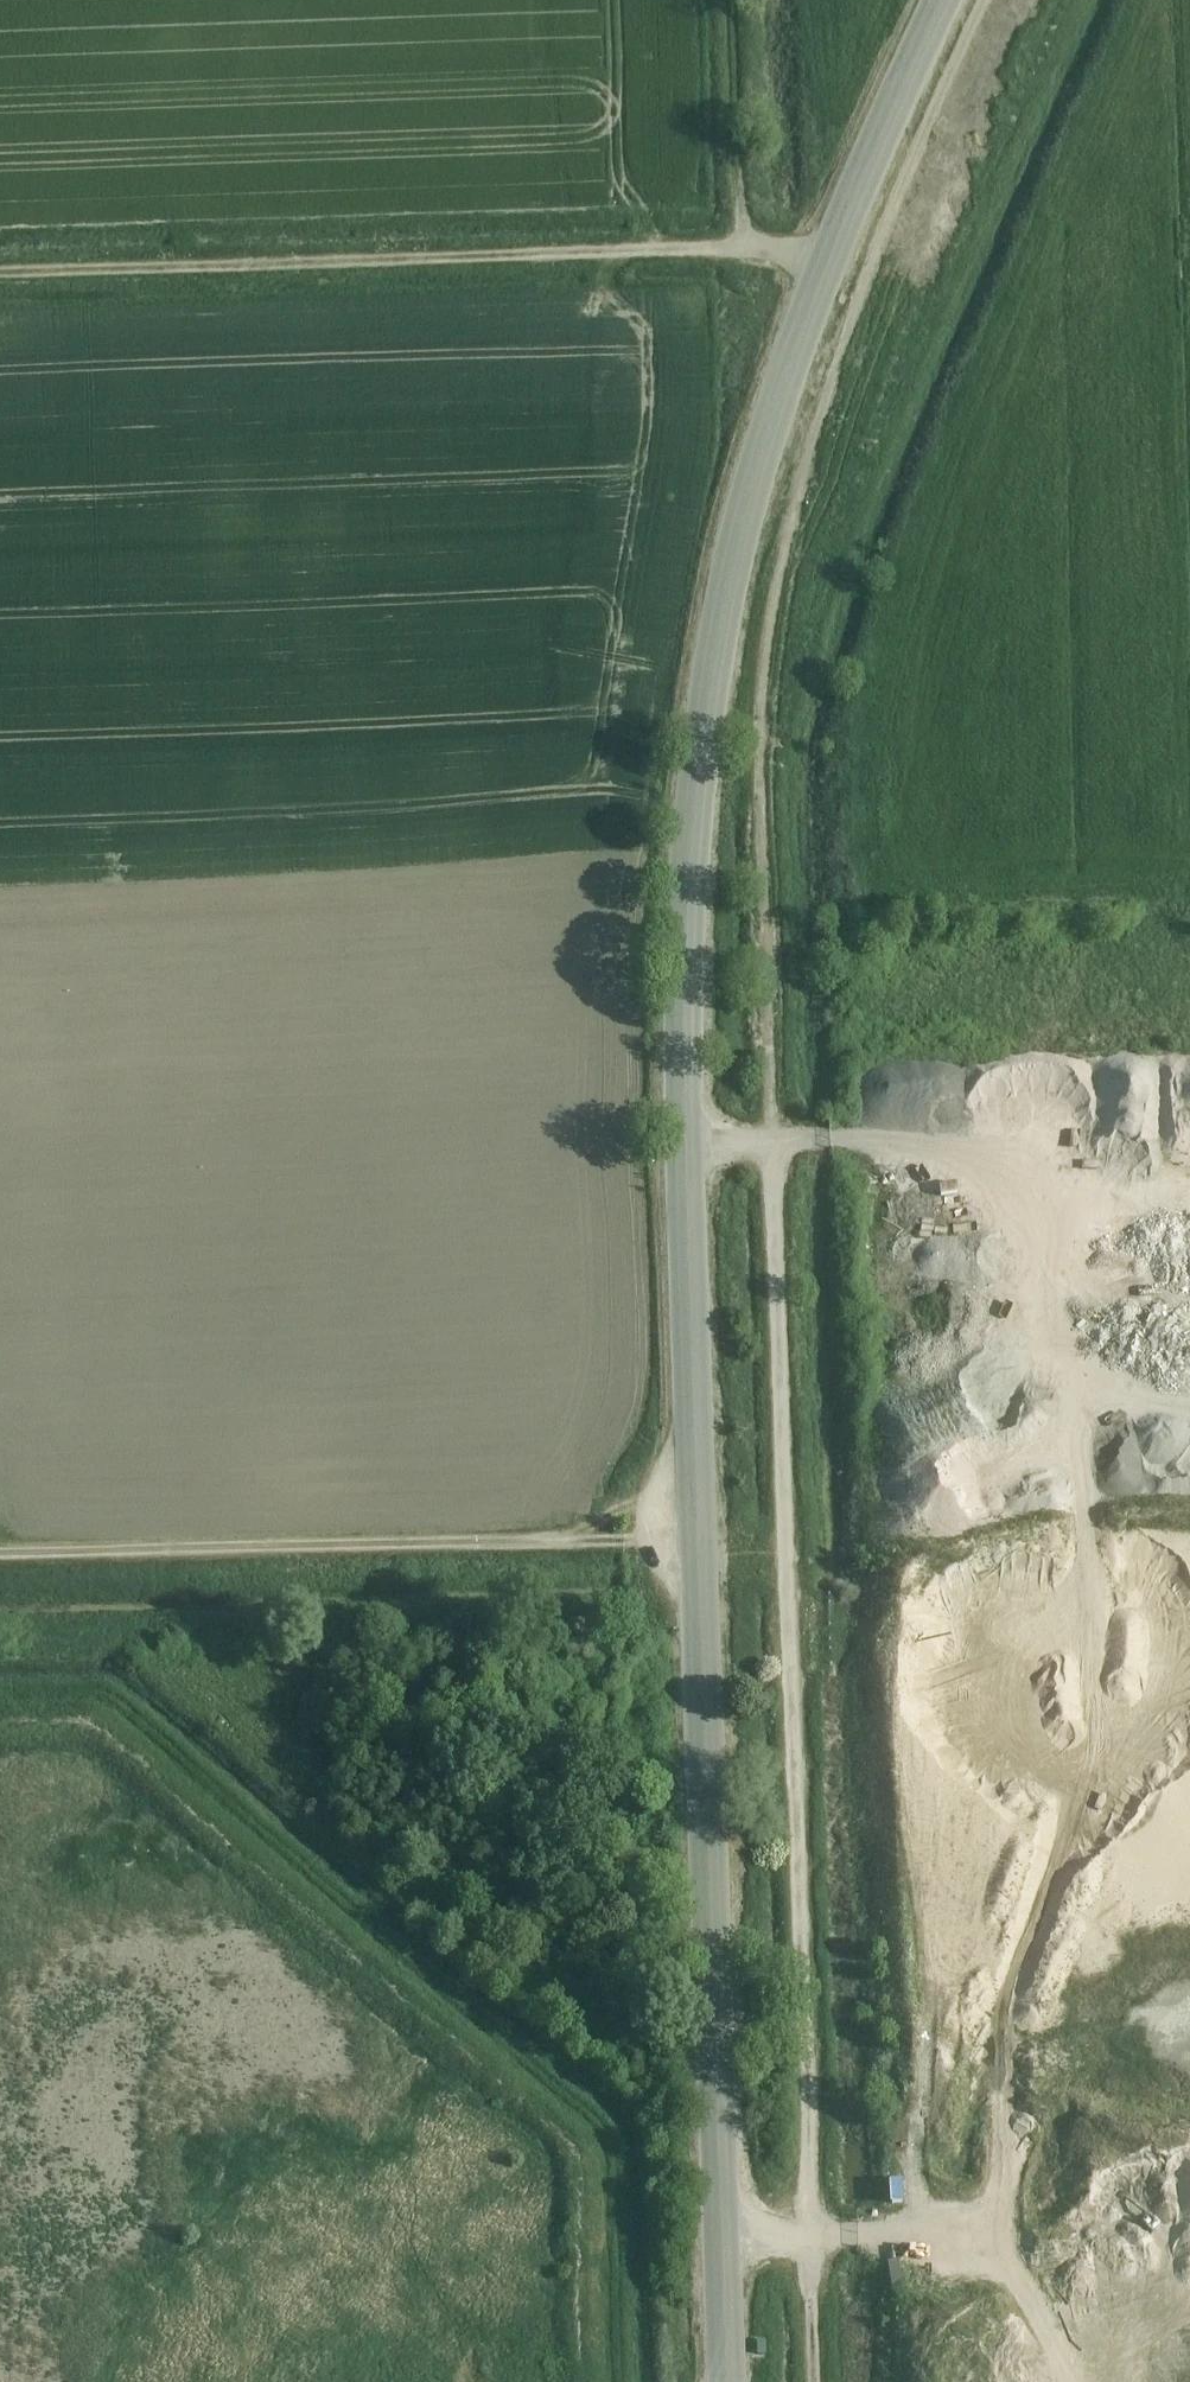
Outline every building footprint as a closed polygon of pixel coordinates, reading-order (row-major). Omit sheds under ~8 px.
[(946,1240),(949,1221),(927,1217),(923,1235),(946,1240)] [(898,2204),(914,2202),(912,2180),(897,2181),(898,2204)] [(897,2261),(899,2291),(915,2290),(914,2260),(897,2261)]
